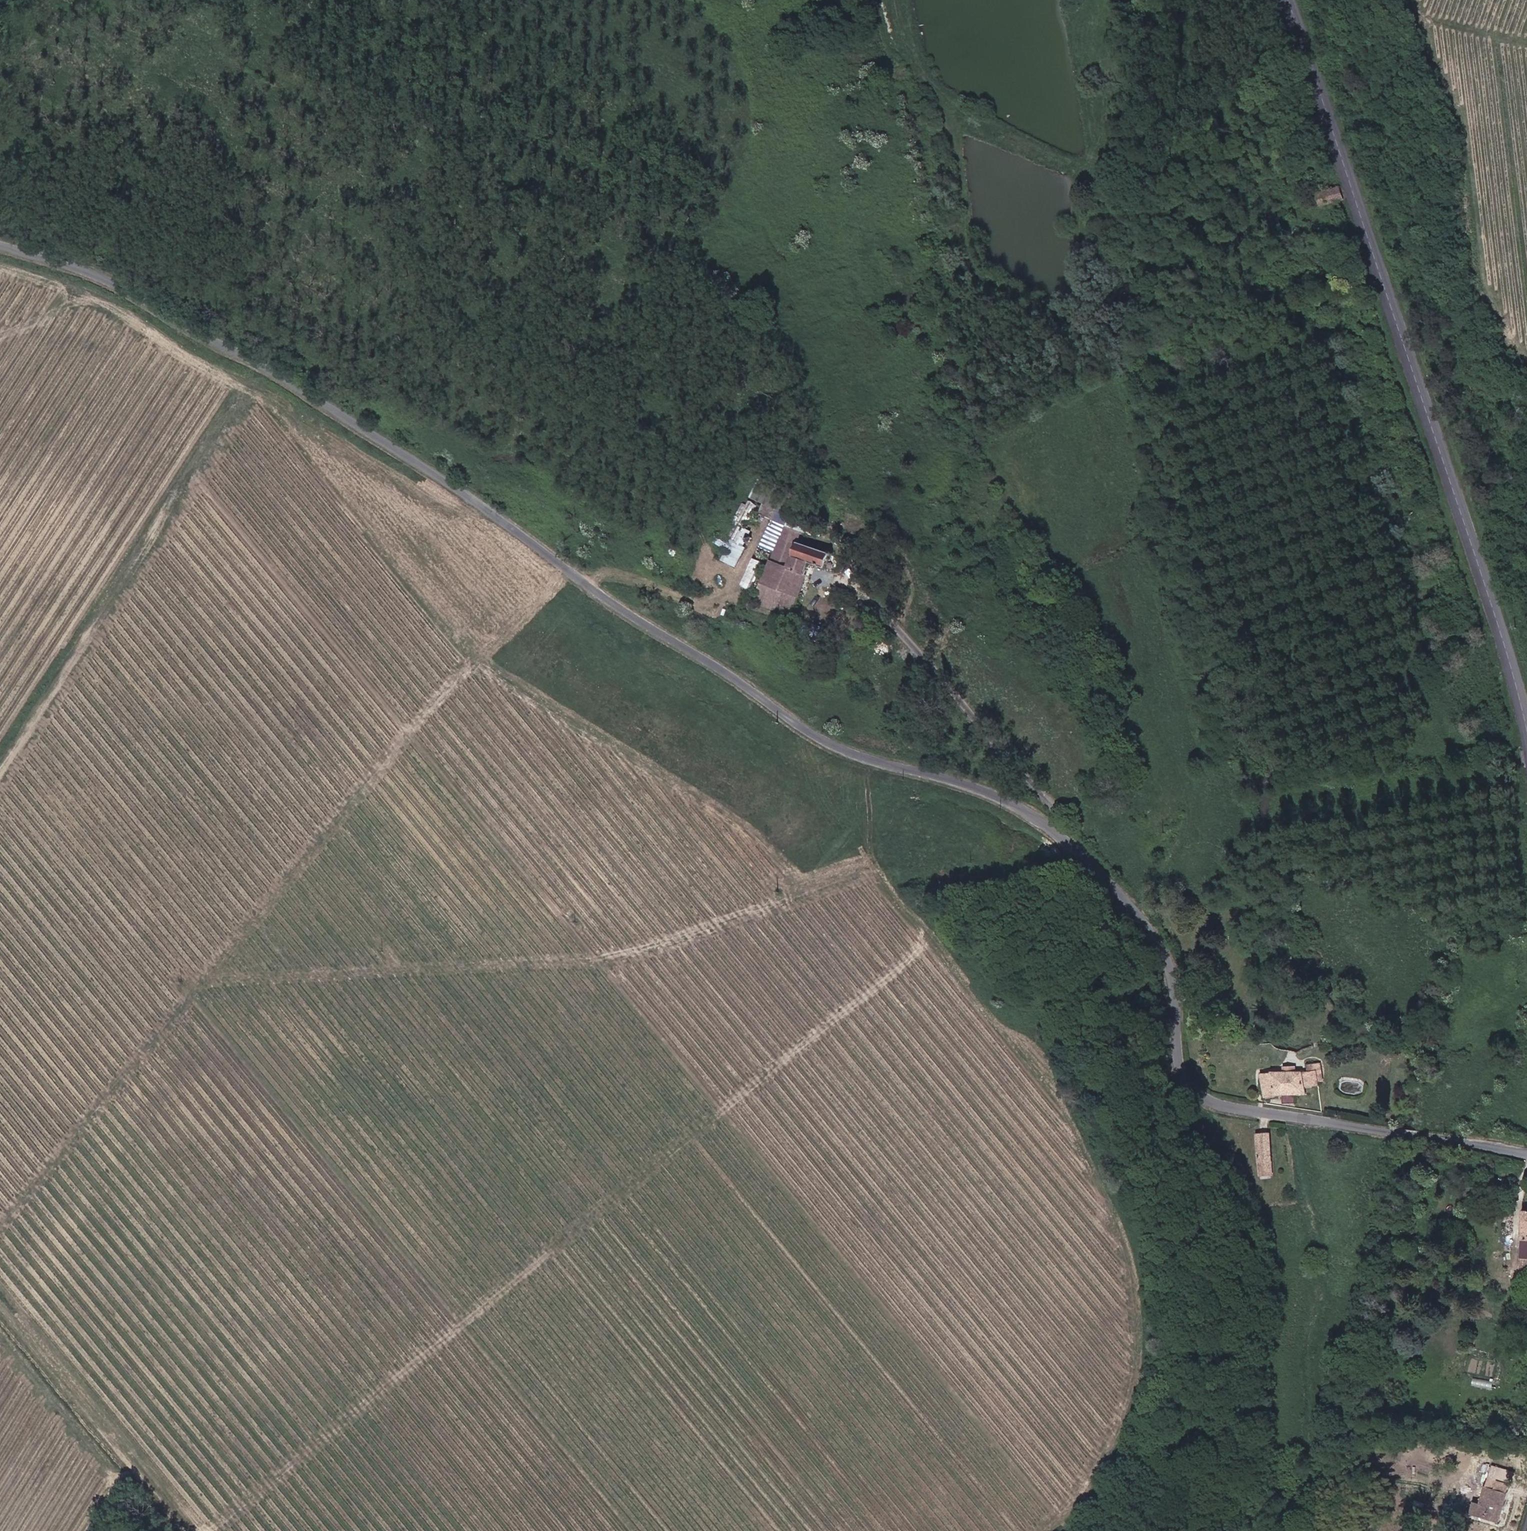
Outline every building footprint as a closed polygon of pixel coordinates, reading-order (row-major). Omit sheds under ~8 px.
[(1341,203),(1337,190),(1316,197),(1319,210),(1341,203)] [(833,554),(783,538),(757,602),(793,616),(813,564),(828,569),(833,554)] [(730,540),(723,560),(738,566),(746,546),(730,540)] [(751,588),(762,560),(750,555),(738,584),(751,588)] [(1318,1084),(1322,1084),(1320,1065),(1308,1067),(1309,1073),(1298,1075),(1297,1068),(1285,1070),(1285,1075),(1261,1076),(1265,1102),(1276,1100),(1275,1098),(1305,1098),(1305,1091),(1318,1090),(1318,1084)] [(1273,1134),(1260,1136),(1262,1164),(1275,1163),(1273,1134)] [(1275,1163),(1262,1164),(1262,1175),(1275,1175),(1275,1163)] [(1475,1516),(1502,1524),(1517,1474),(1495,1467),(1484,1506),(1478,1505),(1475,1516)]
